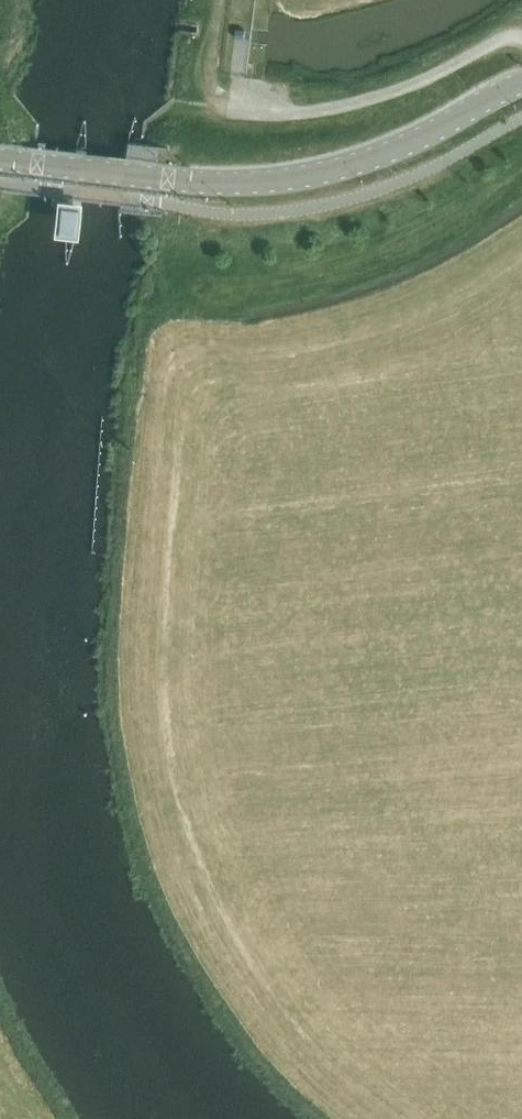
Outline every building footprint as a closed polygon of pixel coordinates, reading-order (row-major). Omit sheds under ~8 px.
[(237,30),(236,38),(245,39),(245,32),(246,31),(237,30)] [(73,219),(74,219),(76,206),(77,198),(82,154),(75,153),(67,219),(73,219)] [(51,233),(75,236),(80,201),(55,198),(51,233)] [(509,384),(519,414),(521,413),(521,380),(509,384)]
